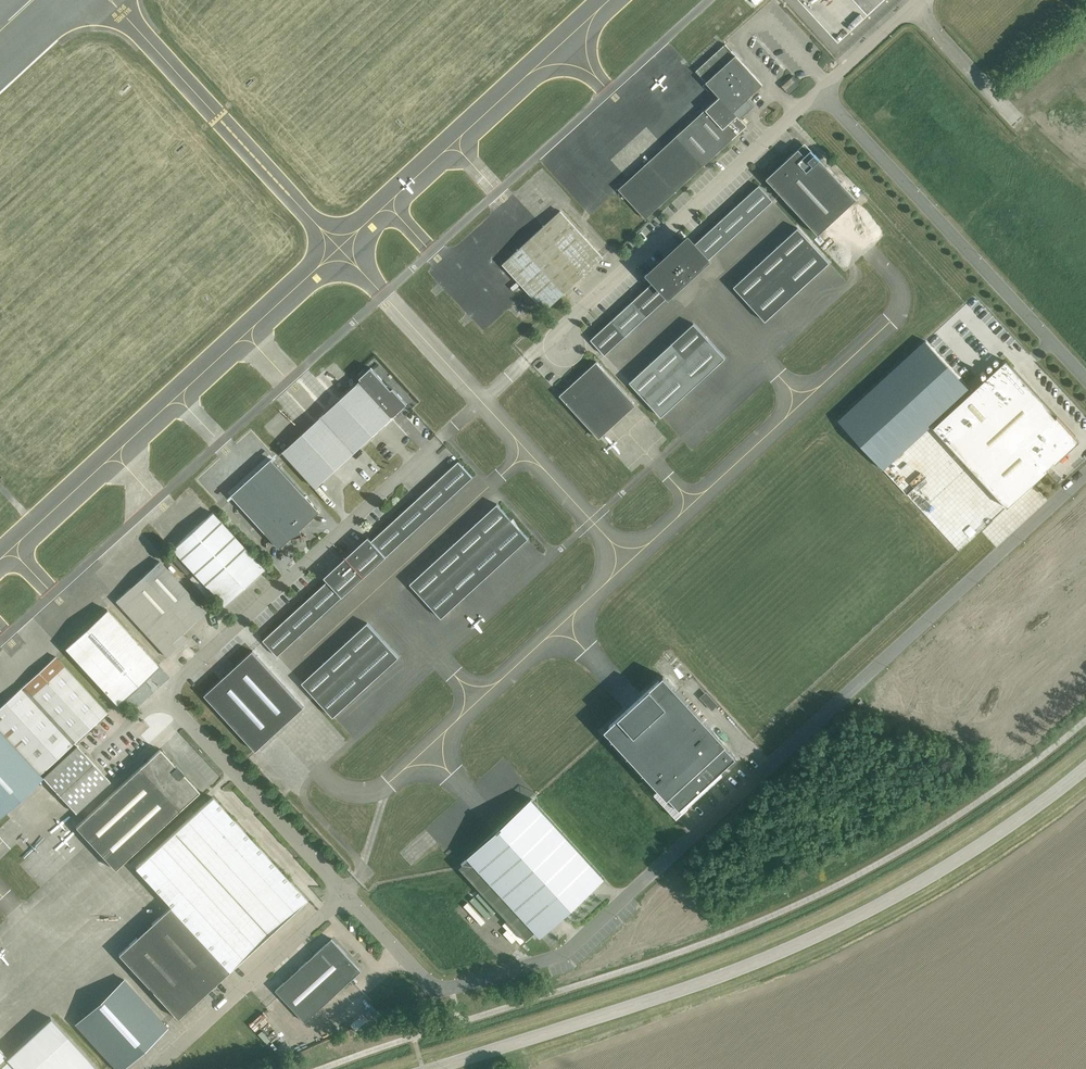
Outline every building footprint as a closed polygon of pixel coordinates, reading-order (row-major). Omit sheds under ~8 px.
[(719,96),(618,189),(645,218),(732,138),(746,125),(740,118),(754,105),(748,98),(762,84),(725,44),(696,71),(706,82),(719,96)] [(781,86),(785,90),(795,81),(791,77),(781,86)] [(766,178),(818,234),(856,198),(804,142),(766,178)] [(611,320),(590,339),(604,355),(625,335),(647,316),(668,296),(688,278),(708,260),(729,240),(751,220),(773,200),(759,185),(737,205),(715,225),(694,244),(691,241),(674,256),(673,255),(670,258),(668,261),(669,261),(651,277),(655,281),(654,281),(633,301),(611,320)] [(502,263),(545,310),(603,257),(560,210),(502,263)] [(754,267),(733,287),(747,302),(765,321),(797,292),(829,262),(811,242),(797,228),(776,248),(754,267)] [(651,362),(629,382),(644,398),(661,416),(693,387),(725,358),(708,338),(693,323),(672,343),(651,362)] [(925,341),(838,420),(883,469),(942,415),(970,389),(925,341)] [(635,404),(596,361),(559,395),(599,438),(635,404)] [(1005,361),(933,427),(1007,507),(1047,470),(1046,469),(1053,462),(1055,464),(1079,441),(1057,417),(1055,418),(1048,411),(1050,409),(1005,361)] [(356,384),(328,410),(324,414),(323,414),(318,418),(319,419),(305,431),(286,448),(279,454),(280,455),(283,452),(315,487),(407,403),(392,388),(391,389),(386,385),(388,383),(382,376),(380,377),(370,367),(359,377),(361,379),(356,384)] [(320,511),(272,459),(232,496),(279,548),(290,538),(301,535),(300,529),(320,511)] [(285,620),(263,640),(277,656),(300,635),(321,616),(343,596),(364,576),(386,556),(408,536),(429,516),(451,497),(472,477),(458,461),(436,481),(415,501),(393,521),(372,540),(368,536),(346,556),(325,576),(324,577),(328,581),(307,600),(285,620)] [(410,583),(441,618),(528,538),(497,504),(410,583)] [(263,569),(212,512),(172,549),(223,606),(263,569)] [(115,601),(167,657),(186,639),(181,633),(205,611),(159,561),(115,601)] [(107,609),(65,648),(116,704),(142,680),(147,679),(149,674),(158,666),(107,609)] [(302,682),(333,717),(398,657),(367,622),(302,682)] [(204,695),(256,751),(304,706),(252,650),(204,695)] [(0,708),(0,730),(32,765),(27,770),(38,782),(43,777),(76,813),(110,781),(74,743),(107,713),(55,657),(0,708)] [(605,730),(650,779),(651,778),(679,809),(736,757),(708,727),(709,725),(663,676),(605,730)] [(703,700),(712,710),(717,705),(709,695),(703,700)] [(0,730),(0,817),(38,782),(27,770),(32,765),(0,730)] [(75,827),(115,869),(179,810),(199,792),(159,749),(140,768),(139,767),(75,827)] [(170,907),(229,971),(307,899),(212,797),(136,867),(171,906),(170,907)] [(501,827),(468,857),(469,858),(459,867),(526,940),(528,938),(535,931),(540,936),(542,935),(541,934),(602,878),(602,879),(604,878),(532,799),(501,827)] [(229,971),(170,907),(119,955),(177,1018),(229,971)] [(276,989),(305,1022),(337,992),(336,991),(358,970),(345,955),(346,954),(332,938),(276,989)] [(75,1024),(113,1065),(117,1068),(122,1068),(167,1028),(123,980),(75,1024)] [(364,1012),(370,1019),(373,1022),(380,1015),(371,1005),(364,1012)] [(261,1024),(269,1013),(263,1009),(256,1021),(261,1024)] [(50,1018),(7,1057),(0,1050),(0,1068),(97,1068),(50,1018)]
